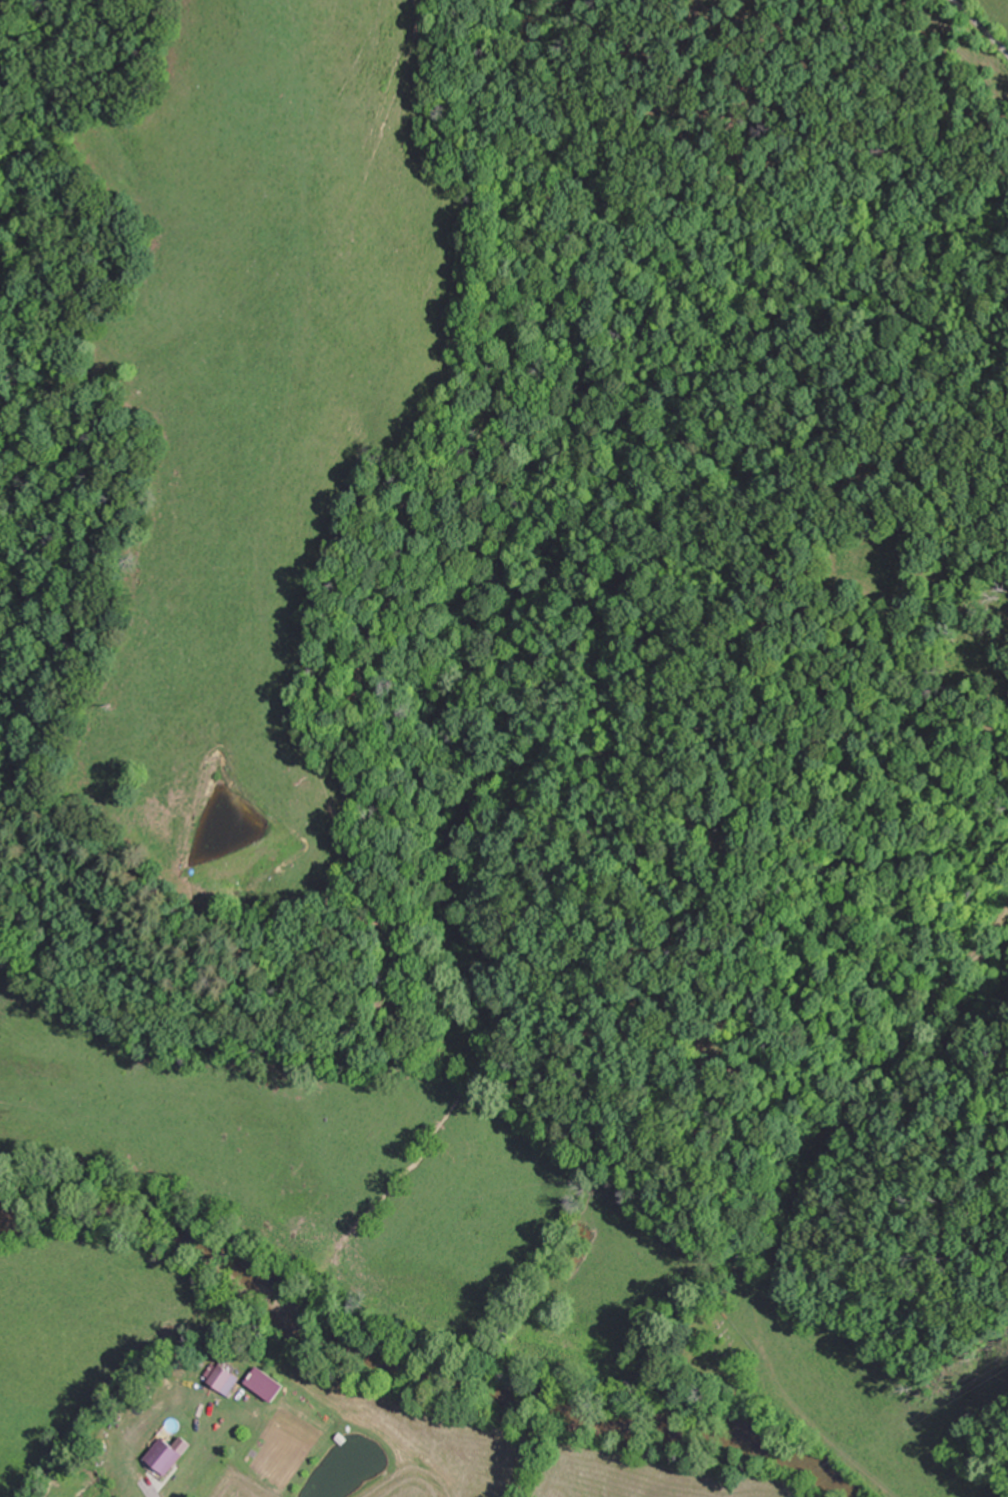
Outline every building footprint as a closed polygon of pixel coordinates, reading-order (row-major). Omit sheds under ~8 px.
[(244,1382),(221,1361),(207,1376),(229,1397),(244,1382)] [(188,1457),(167,1438),(148,1458),(169,1477),(188,1457)]
